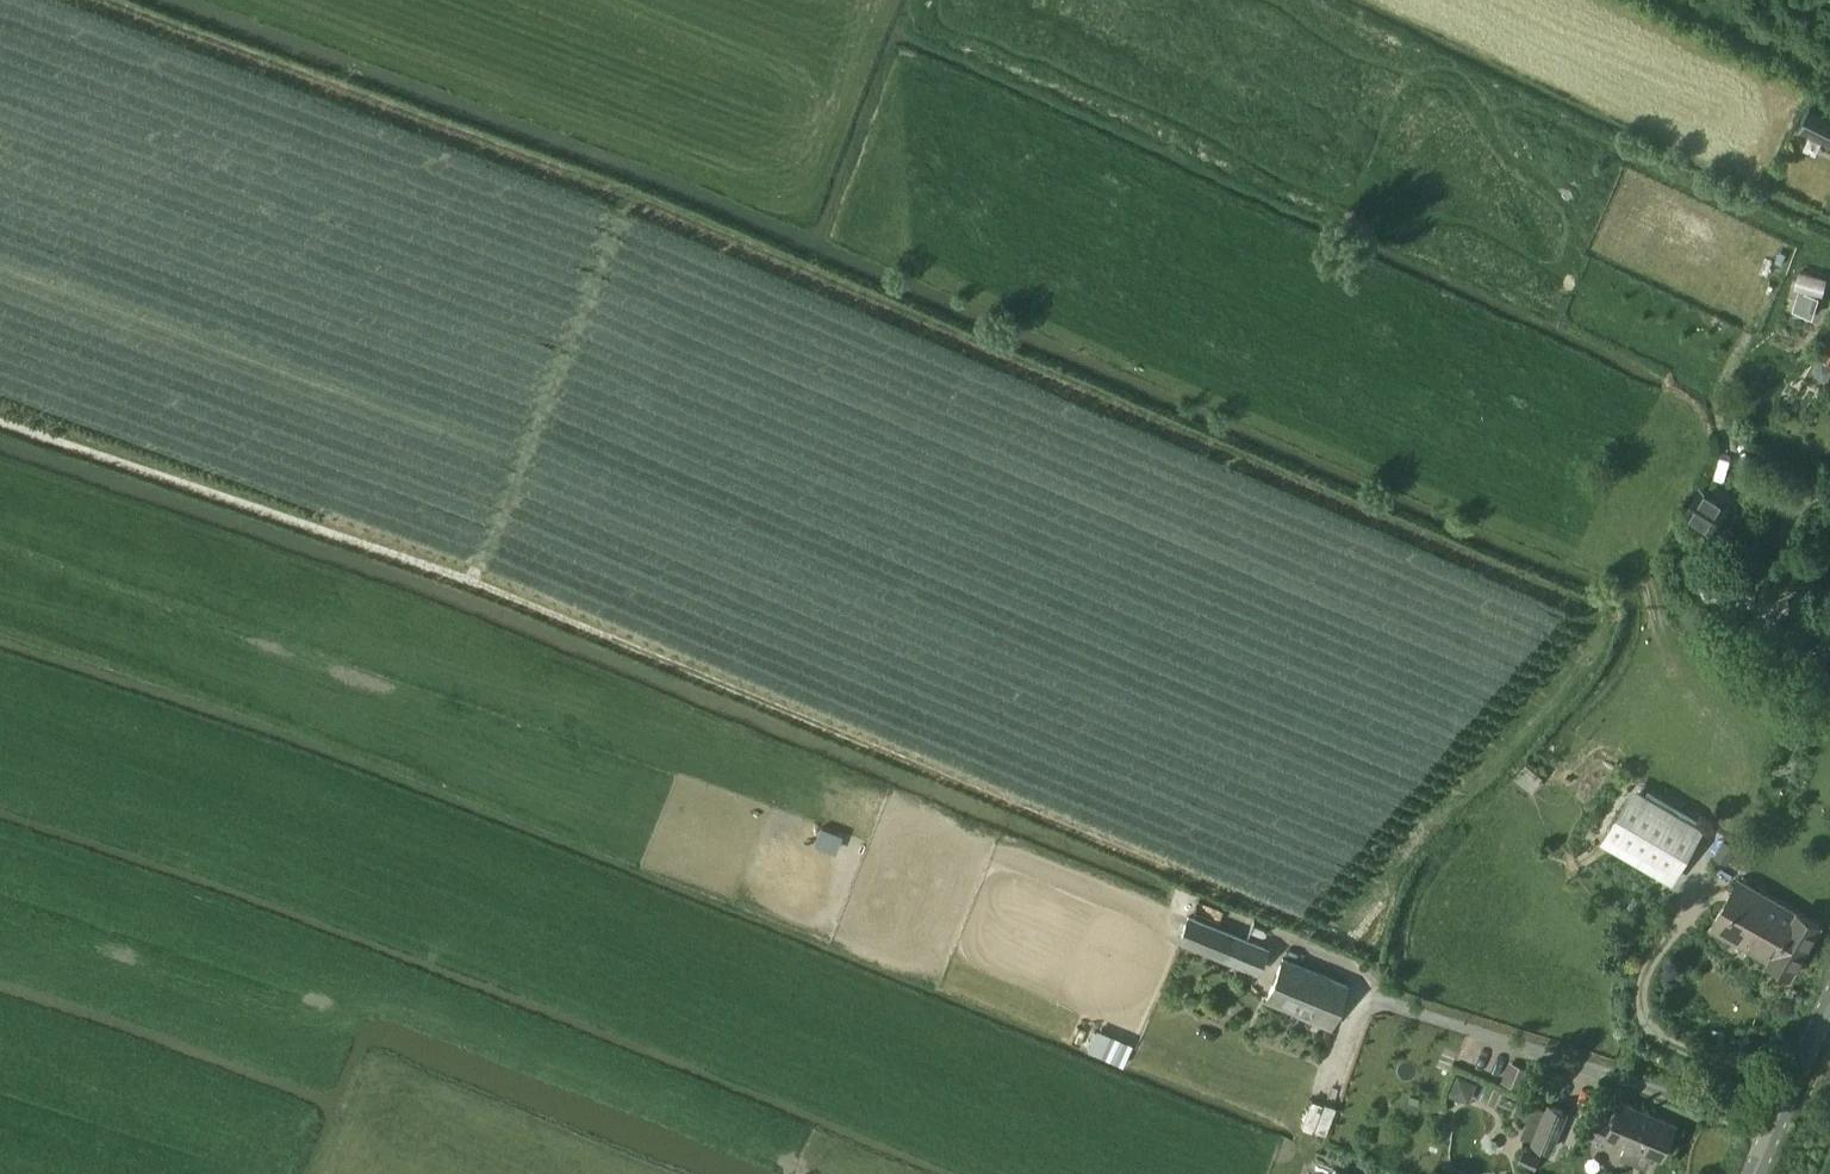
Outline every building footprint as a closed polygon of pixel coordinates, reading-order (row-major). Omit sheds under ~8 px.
[(1799,128),(1829,145),(1829,118),(1810,107),(1799,128)] [(1812,316),(1818,297),(1800,292),(1794,310),(1812,316)] [(1699,490),(1684,515),(1713,532),(1728,507),(1699,490)] [(1672,883),(1704,829),(1634,787),(1602,842),(1672,883)] [(822,826),(814,845),(837,853),(844,834),(822,826)] [(1725,841),(1716,857),(1728,864),(1737,849),(1725,841)] [(1792,975),(1820,926),(1739,879),(1711,927),(1770,962),(1769,962),(1792,975)] [(1257,973),(1267,947),(1187,914),(1177,941),(1257,973)] [(1347,985),(1283,959),(1266,999),(1330,1025),(1347,985)] [(1095,1032),(1088,1049),(1123,1063),(1130,1046),(1095,1032)] [(1514,1064),(1506,1083),(1519,1088),(1527,1069),(1514,1064)] [(1459,1076),(1451,1093),(1469,1101),(1476,1083),(1459,1076)] [(1311,1099),(1301,1126),(1311,1130),(1322,1103),(1311,1099)] [(1324,1102),(1314,1129),(1325,1133),(1335,1107),(1324,1102)] [(1599,1116),(1592,1134),(1607,1140),(1609,1135),(1627,1142),(1621,1157),(1647,1168),(1653,1153),(1662,1157),(1676,1125),(1621,1102),(1613,1122),(1599,1116)] [(1537,1105),(1523,1137),(1534,1141),(1551,1149),(1554,1142),(1566,1113),(1550,1106),(1548,1110),(1537,1105)] [(1523,1153),(1518,1163),(1534,1170),(1538,1161),(1523,1153)]
